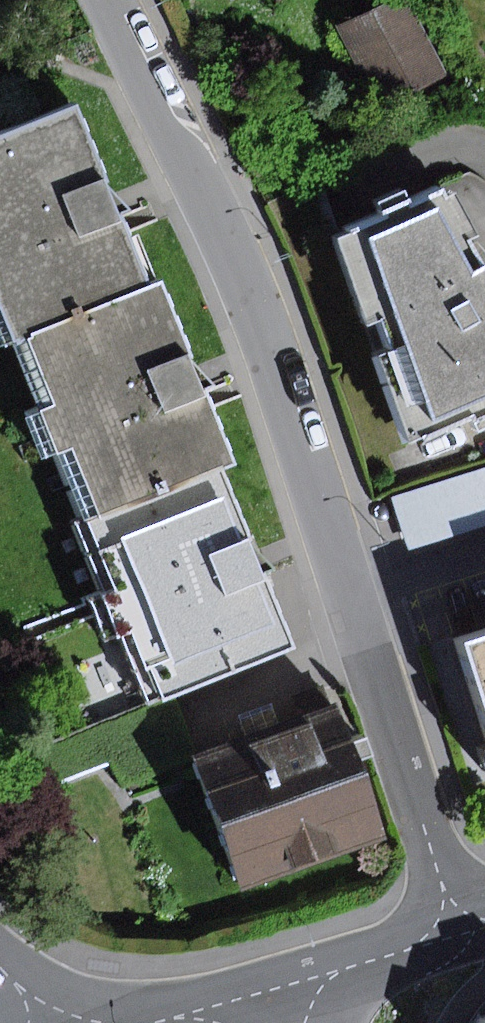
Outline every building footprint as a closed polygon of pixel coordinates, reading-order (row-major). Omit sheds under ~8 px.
[(338,27),(377,109),(446,76),(410,0),(396,0),(338,27)] [(77,109),(0,139),(0,329),(5,343),(12,340),(147,288),(115,205),(77,109)] [(336,235),(407,441),(467,415),(475,429),(484,425),(484,270),(443,187),(409,202),(403,188),(376,201),(382,215),(336,235)] [(207,400),(162,282),(147,288),(12,340),(40,413),(26,418),(43,461),(60,454),(86,522),(217,471),(233,465),(207,400)] [(393,497),(409,549),(484,527),(484,470),(393,497)] [(259,580),(217,471),(86,522),(72,527),(100,597),(87,602),(103,642),(117,636),(143,703),(169,692),(286,647),(259,580)] [(461,642),(484,718),(484,635),(461,642)] [(357,746),(342,704),(198,755),(247,892),(391,841),(364,763),(378,757),(372,740),(357,746)]
